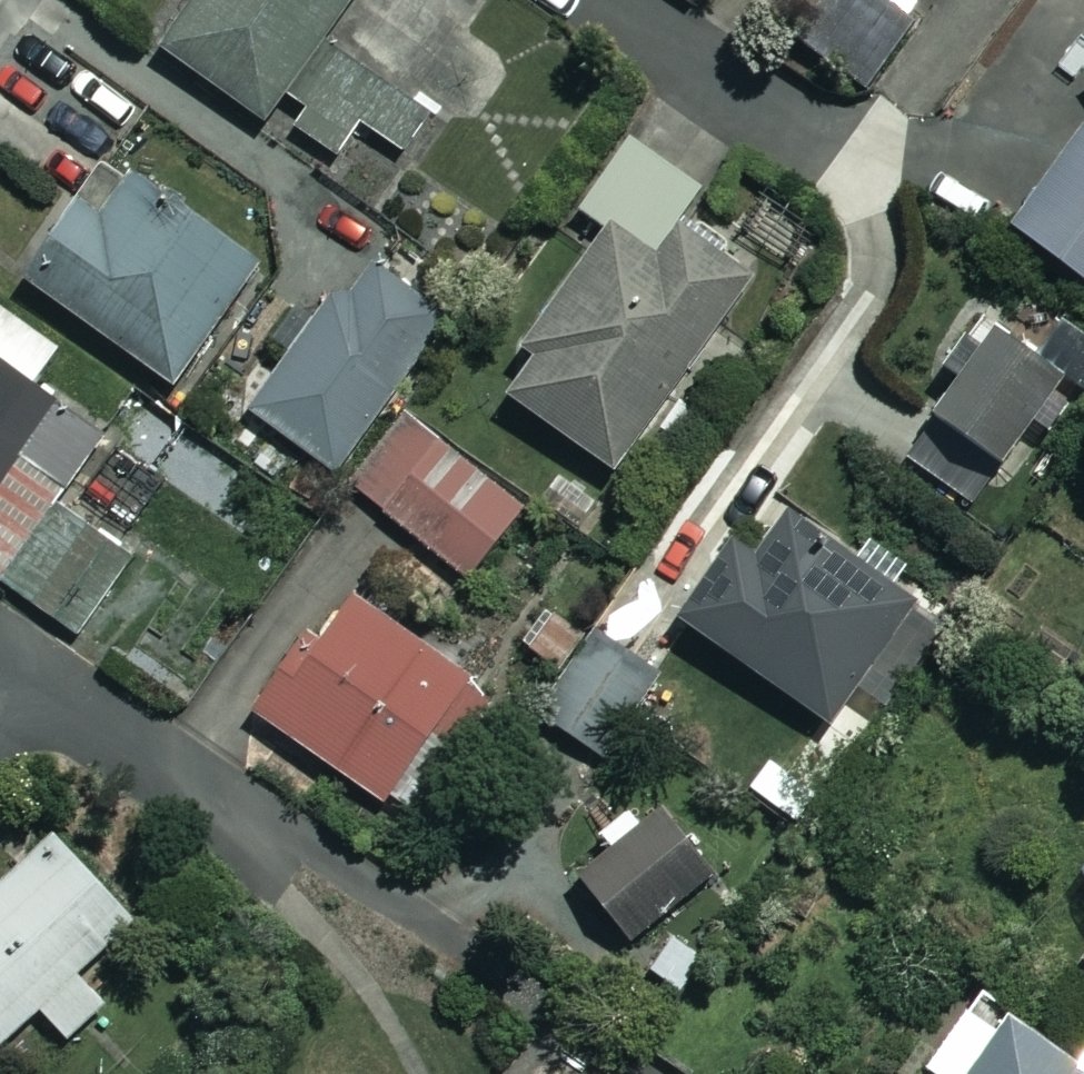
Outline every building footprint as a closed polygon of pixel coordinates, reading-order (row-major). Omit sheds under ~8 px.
[(268,122),(290,91),(308,104),(294,124),(340,158),(364,125),(416,163),(452,114),(470,127),(512,68),(464,34),(489,0),(196,0),(162,46),(268,122)] [(884,0),(847,0),(813,46),(866,86),(913,22),(884,0)] [(1015,228),(1083,277),(1083,131),(1015,228)] [(611,231),(527,349),(538,357),(510,396),(617,472),(757,278),(680,223),(703,191),(631,139),(581,209),(611,231)] [(262,257),(116,154),(28,280),(173,383),(262,257)] [(311,323),(290,308),(262,350),(283,364),(246,420),(332,478),(445,310),(358,252),(311,323)] [(0,302),(0,564),(81,626),(130,561),(56,505),(109,436),(38,383),(63,350),(0,302)] [(977,509),(1068,378),(976,315),(939,367),(957,379),(903,457),(977,509)] [(529,516),(407,417),(352,485),(475,583),(529,516)] [(829,723),(844,701),(877,723),(946,622),(896,588),(911,567),(868,537),(853,558),(765,498),(680,621),(829,723)] [(478,681),(354,590),(262,715),(386,806),(478,681)] [(607,626),(598,638),(548,601),(518,642),(567,679),(542,712),(604,758),(669,672),(607,626)] [(600,836),(613,851),(582,877),(634,940),(713,875),(661,812),(645,825),(632,809),(600,836)] [(28,1022),(57,1053),(110,1004),(80,972),(136,920),(57,834),(0,886),(0,1048),(28,1022)] [(972,1007),(924,1073),(926,1073),(1083,1073),(1083,1046),(1077,1056),(1023,1017),(1010,1035),(972,1007)]
